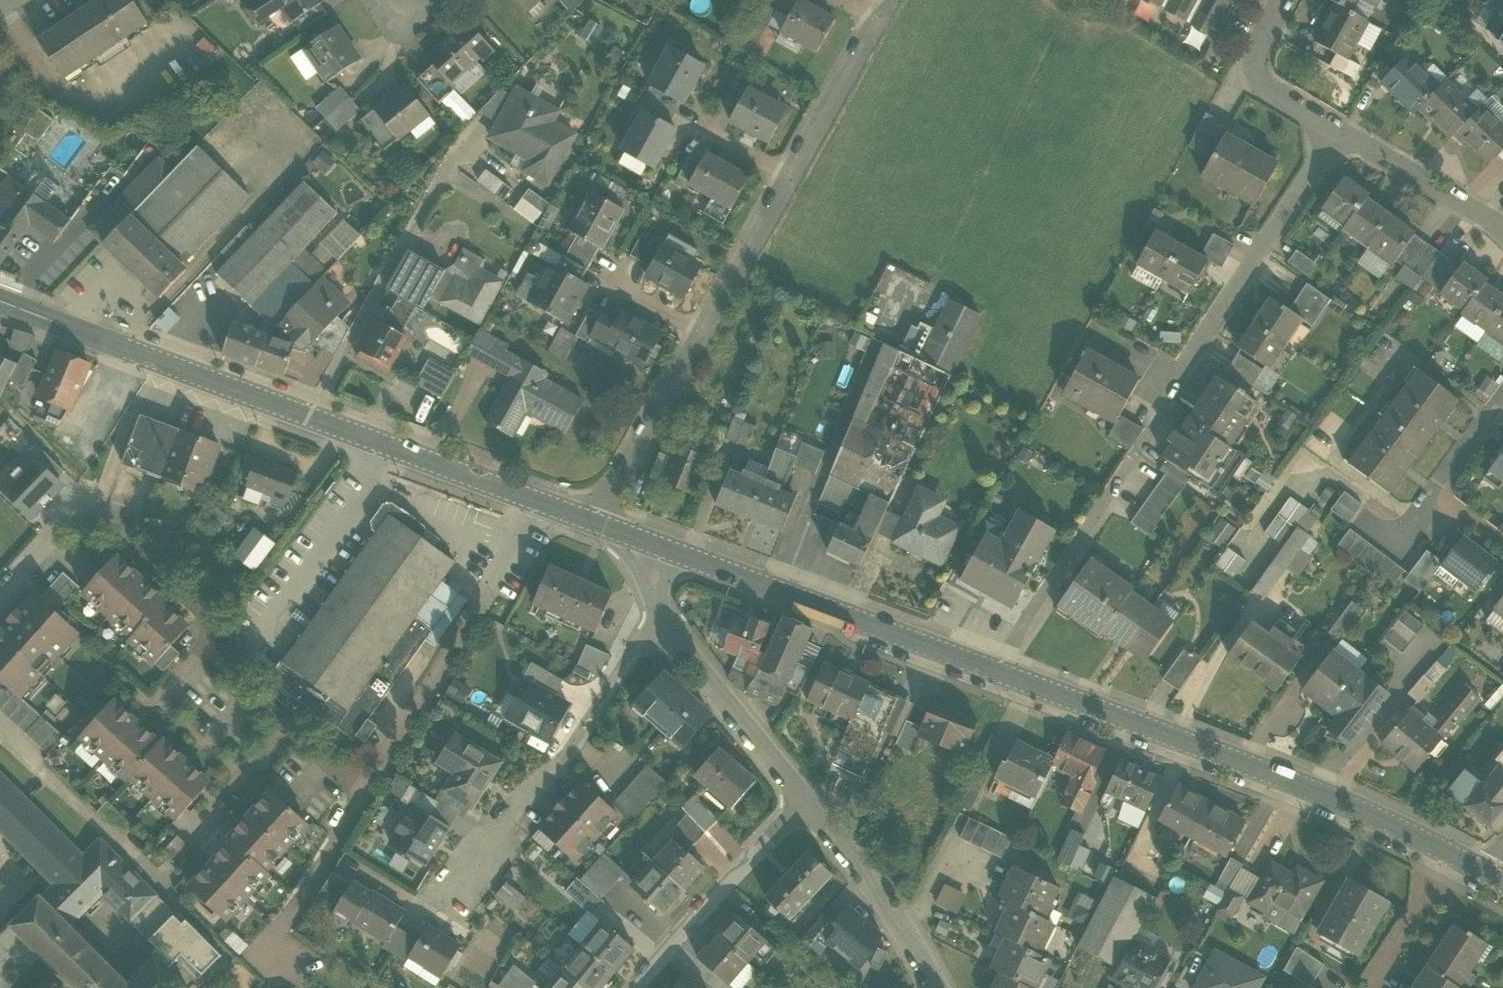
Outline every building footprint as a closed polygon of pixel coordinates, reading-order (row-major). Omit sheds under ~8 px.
[(38,39),(65,80),(149,24),(133,0),(97,0),(38,39)] [(243,3),(257,23),(282,7),(283,6),(293,22),(294,22),(321,4),(322,3),(320,0),(248,0),(243,3)] [(527,10),(538,0),(519,0),(527,10)] [(835,21),(799,0),(781,32),(817,52),(835,21)] [(1215,36),(1227,14),(1230,16),(1239,0),(1149,0),(1215,36)] [(1336,4),(1349,11),(1355,0),(1329,0),(1336,4)] [(1501,5),(1499,4),(1494,13),(1497,14),(1488,30),(1500,36),(1498,40),(1502,43),(1502,2),(1501,5)] [(321,4),(294,22),(301,32),(328,14),(321,4)] [(764,4),(752,25),(765,32),(776,11),(764,4)] [(1349,11),(1336,4),(1315,43),(1336,54),(1347,60),(1348,58),(1368,21),(1349,11)] [(337,26),(309,45),(320,61),(315,64),(327,82),(356,63),(345,46),(349,43),(337,26)] [(464,38),(458,32),(445,44),(444,42),(427,58),(433,65),(450,84),(451,83),(480,57),(483,60),(493,51),(474,29),(464,38)] [(221,53),(205,38),(197,46),(213,61),(221,53)] [(704,67),(670,47),(649,85),(682,103),(683,104),(704,67)] [(1361,66),(1348,58),(1347,60),(1336,54),(1330,66),(1354,79),(1361,66)] [(1393,71),(1381,82),(1383,84),(1400,99),(1401,98),(1412,109),(1411,110),(1414,113),(1419,108),(1439,87),(1408,56),(1393,71)] [(1381,59),(1366,86),(1376,91),(1383,84),(1381,82),(1393,71),(1381,59)] [(450,84),(433,65),(417,80),(439,104),(456,89),(451,83),(450,84)] [(1439,87),(1419,108),(1451,138),(1453,135),(1476,112),(1445,81),(1439,87)] [(736,84),(726,103),(737,109),(748,90),(736,84)] [(663,93),(652,87),(646,97),(657,103),(663,93)] [(339,88),(314,111),(323,121),(348,98),(339,88)] [(429,114),(407,88),(390,101),(388,98),(387,99),(375,109),(375,108),(374,109),(374,110),(398,139),(429,114)] [(501,89),(479,112),(498,123),(513,96),(501,89)] [(558,112),(517,89),(513,96),(498,123),(490,138),(530,160),(524,171),(548,184),(575,135),(553,123),(558,112)] [(782,107),(749,89),(748,90),(737,109),(730,122),(769,143),(780,124),(774,121),(782,107)] [(682,103),(663,93),(657,103),(676,114),(682,103)] [(657,103),(646,97),(639,110),(643,112),(643,111),(669,126),(676,114),(657,103)] [(348,98),(323,121),(334,134),(360,111),(348,98)] [(1481,107),(1476,112),(1453,135),(1462,144),(1465,141),(1488,164),(1496,157),(1502,150),(1502,128),(1481,107)] [(54,120),(38,109),(23,131),(38,142),(54,120)] [(398,139),(374,110),(360,121),(384,150),(398,139)] [(643,112),(622,150),(654,168),(676,130),(669,126),(643,111),(643,112)] [(1226,124),(1206,113),(1194,134),(1214,145),(1226,124)] [(1278,164),(1225,134),(1201,176),(1225,190),(1255,206),(1278,164)] [(164,182),(130,217),(182,266),(249,196),(198,146),(164,182)] [(749,178),(706,154),(701,164),(690,182),(690,183),(689,184),(712,198),(732,209),(749,178)] [(689,157),(678,177),(690,183),(690,182),(701,164),(689,157)] [(7,175),(0,185),(0,266),(30,225),(55,243),(71,221),(47,203),(58,187),(35,170),(23,186),(7,175)] [(152,170),(90,230),(104,244),(130,217),(164,182),(152,170)] [(1355,185),(1346,179),(1346,178),(1344,177),(1321,209),(1323,210),(1326,207),(1347,222),(1342,228),(1344,230),(1366,198),(1369,195),(1367,193),(1367,194),(1357,187),(1357,186),(1355,185)] [(230,260),(217,274),(250,306),(291,262),(292,262),(338,213),(304,182),(230,260)] [(502,182),(494,193),(502,200),(511,189),(502,182)] [(550,204),(529,189),(522,198),(543,214),(550,204)] [(623,209),(592,192),(571,232),(578,235),(599,248),(601,248),(623,209)] [(732,209),(712,198),(703,213),(723,224),(732,209)] [(1377,206),(1366,198),(1344,230),(1345,231),(1347,228),(1369,243),(1366,246),(1368,247),(1390,215),(1389,214),(1379,208),(1379,207),(1377,206)] [(1401,223),(1392,216),(1390,215),(1368,247),(1369,248),(1371,245),(1394,262),(1395,260),(1414,234),(1415,233),(1413,231),(1413,232),(1403,224),(1401,222),(1401,223)] [(182,266),(130,217),(104,244),(160,298),(186,271),(182,266)] [(345,220),(321,245),(338,261),(362,236),(345,220)] [(247,226),(222,253),(230,260),(255,234),(247,226)] [(1182,246),(1156,231),(1137,265),(1138,266),(1140,263),(1163,276),(1161,279),(1163,280),(1182,246)] [(653,240),(642,234),(630,255),(641,261),(653,240)] [(1234,245),(1213,234),(1208,244),(1228,256),(1234,245)] [(1414,234),(1395,260),(1409,271),(1428,244),(1414,234)] [(599,248),(578,235),(565,258),(568,259),(587,270),(599,248)] [(698,251),(672,237),(666,247),(692,261),(698,251)] [(653,240),(641,261),(651,266),(663,246),(653,240)] [(1228,256),(1208,244),(1201,256),(1208,260),(1208,261),(1221,268),(1228,256)] [(1428,244),(1409,271),(1420,278),(1439,252),(1428,244)] [(666,247),(663,246),(651,266),(646,276),(684,297),(693,282),(692,281),(700,266),(692,261),(666,247)] [(1182,246),(1163,280),(1164,280),(1166,277),(1189,290),(1187,293),(1189,294),(1208,261),(1208,260),(1201,256),(1182,246)] [(492,302),(508,272),(463,247),(455,263),(459,265),(457,268),(472,281),(469,285),(455,277),(441,302),(455,310),(479,324),(487,310),(488,310),(492,302)] [(1318,265),(1296,250),(1287,262),(1309,277),(1318,265)] [(445,271),(409,251),(387,290),(417,308),(423,311),(445,271)] [(1439,252),(1420,278),(1430,286),(1450,259),(1439,252)] [(587,270),(568,259),(562,270),(581,281),(587,270)] [(1450,259),(1430,286),(1440,292),(1459,266),(1450,259)] [(291,262),(250,306),(265,319),(260,332),(269,335),(315,285),(292,262),(291,262)] [(1474,270),(1464,264),(1465,263),(1463,262),(1459,266),(1440,292),(1439,294),(1441,295),(1444,292),(1465,307),(1460,314),(1462,315),(1485,283),(1487,279),(1486,279),(1485,279),(1476,272),(1476,271),(1474,270)] [(562,270),(551,264),(539,285),(527,278),(517,296),(566,323),(588,284),(581,281),(562,270)] [(269,335),(269,336),(295,345),(294,348),(300,351),(308,349),(312,344),(337,317),(349,304),(322,279),(269,335)] [(1330,300),(1307,283),(1299,295),(1322,311),(1330,300)] [(1485,284),(1485,283),(1462,315),(1463,315),(1465,312),(1487,328),(1485,331),(1486,332),(1502,308),(1502,296),(1498,293),(1498,292),(1496,291),(1485,284)] [(1322,311),(1299,295),(1289,310),(1299,317),(1298,318),(1311,326),(1322,311)] [(1289,310),(1269,297),(1253,322),(1282,341),(1282,342),(1298,318),(1299,317),(1289,310)] [(389,307),(380,322),(379,322),(362,352),(361,352),(360,354),(360,357),(361,359),(363,361),(365,362),(368,362),(370,360),(372,358),(380,363),(379,365),(379,368),(380,370),(382,372),(385,372),(387,372),(390,371),(391,369),(392,367),(392,364),(407,337),(402,334),(417,308),(400,298),(393,310),(389,307)] [(936,330),(930,342),(936,356),(931,366),(950,376),(980,314),(950,300),(936,330)] [(180,316),(171,307),(156,322),(166,331),(180,316)] [(1486,332),(1487,333),(1489,330),(1502,339),(1502,308),(1486,332)] [(590,310),(576,336),(588,343),(592,337),(591,336),(602,316),(590,310)] [(662,334),(622,311),(615,323),(604,343),(645,366),(662,334)] [(602,316),(591,336),(592,337),(604,343),(615,323),(602,316)] [(337,317),(312,344),(335,356),(347,333),(339,325),(342,322),(337,317)] [(1282,341),(1253,322),(1236,347),(1265,366),(1282,341)] [(260,332),(234,323),(222,355),(257,367),(269,336),(269,335),(260,332)] [(921,323),(918,329),(915,327),(911,328),(900,352),(931,366),(936,356),(930,342),(936,330),(921,323)] [(548,349),(564,357),(575,336),(559,328),(548,349)] [(34,335),(15,329),(11,344),(26,350),(34,335)] [(493,338),(479,330),(467,353),(481,360),(493,338)] [(295,345),(269,336),(257,367),(283,377),(294,348),(295,345)] [(500,342),(493,338),(481,360),(496,369),(505,352),(508,347),(500,342)] [(900,352),(884,344),(853,419),(878,431),(885,415),(890,414),(925,430),(950,376),(931,366),(900,352)] [(90,364),(59,351),(39,397),(53,403),(48,415),(61,420),(62,421),(76,397),(78,394),(90,364)] [(1139,380),(1086,351),(1063,393),(1116,422),(1120,415),(1139,380)] [(547,374),(521,359),(520,360),(505,352),(496,369),(510,377),(486,421),(496,427),(496,428),(513,437),(514,436),(517,438),(522,436),(532,419),(530,414),(565,433),(583,401),(544,379),(547,374)] [(18,364),(9,380),(23,387),(38,360),(24,353),(18,364)] [(1262,370),(1238,353),(1227,369),(1248,382),(1252,385),(1262,370)] [(0,397),(9,380),(18,364),(0,357),(0,396),(0,397)] [(454,375),(429,361),(416,383),(442,398),(454,375)] [(1418,372),(1385,416),(1373,407),(1373,409),(1423,446),(1424,445),(1423,445),(1456,400),(1457,400),(1458,399),(1414,366),(1413,368),(1418,372)] [(1248,382),(1227,369),(1221,379),(1244,394),(1245,393),(1242,391),(1248,382)] [(1221,379),(1217,377),(1188,421),(1228,447),(1229,446),(1257,403),(1244,394),(1221,379)] [(1423,446),(1373,409),(1372,410),(1383,419),(1350,463),(1345,459),(1344,460),(1388,493),(1389,492),(1388,492),(1422,447),(1423,446)] [(925,430),(890,414),(885,415),(878,431),(884,434),(873,456),(905,471),(925,430)] [(1116,422),(1108,436),(1120,442),(1132,422),(1120,415),(1116,422)] [(186,488),(189,479),(205,484),(219,444),(142,416),(123,464),(186,488)] [(755,426),(733,418),(725,439),(748,447),(755,426)] [(853,419),(827,484),(846,494),(843,501),(850,504),(857,489),(873,456),(884,434),(878,431),(853,419)] [(1228,447),(1188,421),(1179,434),(1175,431),(1168,441),(1173,444),(1164,458),(1166,460),(1191,476),(1211,489),(1222,471),(1231,476),(1245,456),(1229,446),(1228,447)] [(1132,422),(1120,442),(1131,449),(1144,429),(1132,422)] [(714,425),(704,450),(717,455),(727,431),(714,425)] [(824,451),(802,442),(793,464),(815,473),(824,451)] [(708,459),(676,445),(671,457),(661,482),(693,495),(708,459)] [(775,450),(765,478),(765,479),(749,518),(783,531),(796,498),(779,491),(780,486),(783,487),(795,458),(775,450)] [(1489,470),(1502,481),(1502,451),(1489,470)] [(661,453),(650,478),(661,482),(671,457),(661,453)] [(32,454),(0,487),(0,488),(31,518),(63,484),(32,454)] [(873,456),(857,489),(872,496),(889,504),(905,471),(873,456)] [(1191,476),(1166,460),(1160,470),(1165,474),(1183,487),(1184,488),(1191,476)] [(282,470),(257,461),(248,486),(288,501),(298,474),(282,468),(282,470)] [(743,477),(730,471),(716,504),(749,518),(765,479),(746,471),(743,477)] [(1165,474),(1138,513),(1155,526),(1183,487),(1165,474)] [(1369,496),(1352,482),(1345,491),(1362,505),(1369,496)] [(894,542),(942,565),(959,528),(932,515),(940,498),(920,488),(904,520),(894,542)] [(872,496),(857,489),(850,504),(865,511),(872,496)] [(1345,491),(1331,509),(1348,523),(1362,505),(1345,491)] [(1278,540),(1295,517),(1309,527),(1318,515),(1290,494),(1264,530),(1278,540)] [(889,504),(872,496),(865,511),(858,525),(876,533),(886,512),(889,504)] [(423,539),(426,533),(426,526),(393,502),(384,503),(371,521),(373,530),(378,532),(390,515),(423,539)] [(1001,543),(985,534),(959,581),(1012,610),(1038,563),(1036,562),(1054,530),(1019,510),(1001,543)] [(904,520),(886,512),(876,533),(894,542),(904,520)] [(271,680),(354,740),(426,640),(435,646),(468,600),(441,581),(442,580),(455,562),(423,539),(390,515),(378,532),(365,550),(271,680)] [(1207,536),(1222,546),(1236,527),(1221,516),(1207,536)] [(854,532),(833,523),(827,536),(833,538),(828,551),(860,566),(876,533),(858,525),(854,532)] [(231,557),(255,571),(272,539),(248,526),(231,557)] [(1297,527),(1250,592),(1261,600),(1309,535),(1297,527)] [(1386,556),(1350,529),(1337,547),(1373,574),(1386,556)] [(1442,563),(1434,573),(1449,585),(1454,584),(1458,579),(1474,591),(1497,561),(1479,547),(1478,549),(1462,537),(1442,563)] [(1217,561),(1234,574),(1246,559),(1228,546),(1217,561)] [(1427,550),(1409,573),(1425,586),(1434,573),(1442,563),(1438,560),(1439,559),(1427,550)] [(117,556),(84,593),(133,638),(164,604),(167,601),(117,556)] [(1404,570),(1386,556),(1373,574),(1391,588),(1404,570)] [(1133,590),(1091,560),(1058,605),(1100,635),(1104,630),(1131,593),(1133,590)] [(612,595),(550,567),(534,603),(596,631),(612,595)] [(64,572),(48,589),(56,597),(72,580),(64,572)] [(1425,586),(1409,573),(1404,580),(1420,592),(1425,586)] [(72,580),(56,597),(64,604),(80,587),(72,580)] [(48,589),(46,587),(38,596),(56,613),(64,604),(56,597),(48,589)] [(1131,593),(1104,630),(1125,645),(1151,608),(1131,593)] [(20,613),(18,611),(10,620),(12,622),(3,632),(1,630),(0,631),(0,678),(20,696),(41,673),(40,672),(55,654),(57,656),(78,633),(56,613),(38,596),(36,595),(20,613)] [(1486,619),(1502,632),(1502,597),(1486,619)] [(1352,601),(1327,634),(1341,644),(1365,612),(1352,601)] [(133,638),(130,641),(155,663),(171,646),(189,626),(164,604),(133,638)] [(1151,608),(1125,645),(1145,660),(1173,623),(1151,608)] [(1383,639),(1401,653),(1423,625),(1405,611),(1383,639)] [(749,624),(736,619),(725,649),(739,655),(740,655),(743,647),(759,653),(759,652),(770,624),(752,617),(749,624)] [(813,629),(784,617),(767,655),(760,670),(789,683),(798,663),(807,643),(813,629)] [(1268,634),(1251,622),(1228,655),(1276,690),(1300,658),(1289,650),(1293,644),(1287,639),(1288,639),(1273,628),(1268,634)] [(807,643),(798,663),(811,669),(820,649),(807,643)] [(609,655),(587,645),(578,665),(598,676),(609,655)] [(1448,645),(1437,658),(1446,666),(1457,652),(1448,645)] [(171,646),(155,663),(164,672),(180,654),(171,646)] [(759,653),(743,647),(740,655),(739,655),(728,679),(735,686),(744,693),(760,670),(767,655),(759,652),(759,653)] [(1184,650),(1163,679),(1179,691),(1200,662),(1184,650)] [(1332,652),(1302,690),(1328,710),(1358,672),(1332,652)] [(1436,661),(1407,693),(1418,703),(1434,684),(1433,683),(1446,670),(1436,661)] [(522,679),(531,684),(554,697),(563,681),(531,663),(522,679)] [(798,663),(789,683),(785,691),(798,697),(798,695),(811,669),(798,663)] [(870,684),(824,664),(808,701),(824,709),(824,707),(852,720),(853,721),(870,684)] [(789,683),(760,670),(744,693),(756,698),(758,696),(777,705),(780,702),(785,691),(789,683)] [(1328,730),(1348,745),(1388,695),(1358,672),(1328,710),(1338,717),(1328,730)] [(710,716),(662,674),(636,704),(647,713),(644,716),(670,739),(673,736),(684,746),(710,716)] [(0,678),(0,711),(26,734),(42,717),(20,696),(0,678)] [(569,705),(554,697),(531,684),(522,700),(517,698),(506,718),(527,730),(528,728),(549,740),(569,705)] [(870,684),(853,721),(852,720),(839,749),(869,763),(900,698),(870,684)] [(1465,686),(1430,727),(1443,738),(1477,697),(1465,686)] [(902,699),(892,722),(902,726),(912,704),(902,699)] [(161,743),(114,701),(81,738),(127,780),(130,777),(161,743)] [(977,720),(933,702),(923,728),(920,737),(962,753),(968,740),(969,740),(977,720)] [(1412,706),(1381,744),(1415,772),(1443,738),(1430,727),(1422,720),(1425,717),(1412,706)] [(907,720),(895,743),(914,752),(920,737),(919,737),(923,728),(907,720)] [(47,721),(31,739),(48,754),(64,737),(47,721)] [(501,762),(455,735),(438,762),(456,773),(445,790),(469,805),(473,807),(501,762)] [(1104,753),(1067,735),(1054,761),(1052,765),(1058,768),(1077,777),(1090,783),(1104,753)] [(210,782),(164,740),(161,743),(130,777),(177,819),(210,782)] [(1033,754),(1015,745),(1006,763),(1003,761),(995,777),(1036,797),(1052,765),(1054,761),(1035,751),(1033,754)] [(755,781),(719,748),(695,775),(732,808),(755,781)] [(1495,760),(1499,763),(1502,767),(1502,750),(1495,760)] [(1161,779),(1120,760),(1105,791),(1146,810),(1161,779)] [(1499,763),(1483,783),(1477,790),(1465,805),(1465,806),(1491,827),(1502,813),(1502,767),(1499,763)] [(647,765),(622,794),(641,811),(667,783),(647,765)] [(979,766),(959,806),(971,812),(991,772),(979,766)] [(866,768),(845,812),(857,817),(877,773),(866,768)] [(41,956),(73,987),(187,987),(156,956),(128,984),(70,926),(103,894),(150,941),(176,914),(100,838),(83,856),(0,773),(0,832),(54,886),(41,898),(40,897),(11,926),(11,927),(0,938),(0,987),(9,987),(41,956)] [(1090,783),(1077,777),(1069,796),(1081,801),(1090,783)] [(1477,790),(1460,777),(1448,792),(1465,806),(1465,805),(1477,790)] [(581,782),(564,801),(563,800),(555,809),(556,809),(539,828),(556,843),(576,860),(617,814),(581,782)] [(437,801),(410,785),(401,800),(413,808),(414,806),(431,817),(439,803),(437,801)] [(1209,803),(1178,786),(1159,819),(1190,837),(1209,803)] [(469,805),(445,790),(437,801),(439,803),(462,816),(469,805)] [(308,825),(271,791),(250,815),(287,848),(308,825)] [(641,811),(622,794),(613,804),(632,821),(641,811)] [(718,821),(695,795),(682,807),(687,814),(705,833),(718,821)] [(1246,823),(1209,803),(1190,837),(1227,857),(1246,823)] [(431,817),(414,806),(413,808),(408,816),(407,815),(406,817),(403,820),(400,824),(398,828),(397,832),(396,834),(397,835),(391,844),(425,864),(448,827),(431,817)] [(687,814),(676,826),(696,844),(705,833),(687,814)] [(287,848),(250,815),(229,838),(232,841),(266,871),(287,848)] [(969,818),(959,837),(970,842),(980,823),(969,818)] [(980,823),(970,842),(981,848),(991,828),(980,823)] [(991,828),(981,848),(992,853),(1002,833),(991,828)] [(556,843),(540,829),(532,837),(548,851),(556,843)] [(1074,829),(1059,861),(1070,866),(1080,845),(1085,834),(1074,829)] [(1002,833),(992,853),(1002,858),(1012,839),(1002,833)] [(164,847),(171,855),(186,844),(179,835),(164,847)] [(704,867),(674,840),(654,863),(684,889),(704,867)] [(266,871),(232,841),(190,887),(226,921),(269,874),(266,871)] [(142,852),(158,868),(166,860),(149,844),(142,852)] [(1090,850),(1080,845),(1070,867),(1080,872),(1090,850)] [(808,852),(766,897),(789,919),(832,875),(808,852)] [(1243,864),(1231,858),(1219,879),(1231,885),(1243,864)] [(684,889),(654,863),(633,887),(664,913),(684,889)] [(1300,879),(1272,863),(1249,902),(1266,912),(1264,915),(1293,931),(1322,881),(1304,871),(1300,879)] [(1058,888),(1015,867),(1000,897),(1011,902),(1043,918),(1058,888)] [(352,883),(333,872),(318,896),(336,908),(351,884),(352,883)] [(1113,876),(1077,947),(1118,968),(1133,941),(1156,898),(1113,876)] [(577,877),(565,891),(575,900),(587,886),(577,877)] [(405,912),(372,892),(371,894),(352,882),(352,883),(351,884),(336,908),(331,916),(333,918),(338,909),(355,919),(354,921),(386,941),(387,941),(397,926),(405,912)] [(525,898),(506,882),(496,894),(515,910),(525,898)] [(934,902),(956,912),(966,892),(944,882),(934,902)] [(1360,892),(1346,885),(1319,934),(1356,955),(1387,901),(1363,888),(1360,892)] [(575,900),(574,900),(592,916),(604,901),(587,886),(575,900)] [(1231,918),(1243,896),(1230,889),(1218,910),(1231,918)] [(1066,916),(1083,923),(1094,898),(1077,890),(1066,916)] [(1043,918),(1011,902),(996,933),(1006,938),(1039,954),(1054,923),(1043,918)] [(829,944),(858,969),(872,953),(869,950),(882,935),(849,907),(835,923),(834,924),(839,927),(827,942),(829,944)] [(834,924),(835,923),(824,913),(801,941),(820,955),(829,944),(827,942),(839,927),(834,924)] [(778,950),(738,916),(719,938),(746,962),(754,953),(766,963),(778,950)] [(634,947),(602,921),(582,945),(583,945),(614,971),(614,970),(615,971),(634,947)] [(1467,933),(1455,925),(1427,967),(1458,987),(1487,943),(1469,931),(1467,933)] [(408,933),(397,926),(387,941),(386,941),(382,947),(395,954),(408,933)] [(461,947),(428,927),(419,940),(410,955),(411,956),(407,962),(406,962),(404,965),(437,985),(461,947)] [(419,940),(408,933),(395,954),(406,962),(407,962),(411,956),(410,955),(419,940)] [(746,962),(719,938),(711,948),(709,945),(698,958),(728,984),(746,962)] [(1006,938),(992,969),(1000,973),(1031,987),(1036,987),(1049,959),(1039,954),(1006,938)] [(1133,941),(1118,968),(1112,979),(1119,982),(1129,987),(1157,987),(1172,960),(1170,956),(1153,947),(1151,951),(1133,941)] [(583,945),(562,970),(584,987),(600,987),(614,971),(583,945)] [(878,947),(872,962),(881,966),(887,952),(878,947)] [(1297,978),(1310,987),(1325,965),(1297,947),(1283,969),(1297,978)] [(1215,951),(1195,987),(1257,987),(1262,977),(1215,951)] [(515,964),(499,985),(503,987),(504,987),(532,987),(536,982),(515,964)] [(1427,967),(1414,987),(1415,987),(1458,987),(1427,967)] [(547,987),(584,987),(562,970),(547,987)] [(1000,973),(993,987),(1031,987),(1000,973)] [(1297,978),(1291,987),(1312,987),(1310,987),(1297,978)] [(685,979),(677,987),(695,987),(685,979)]
